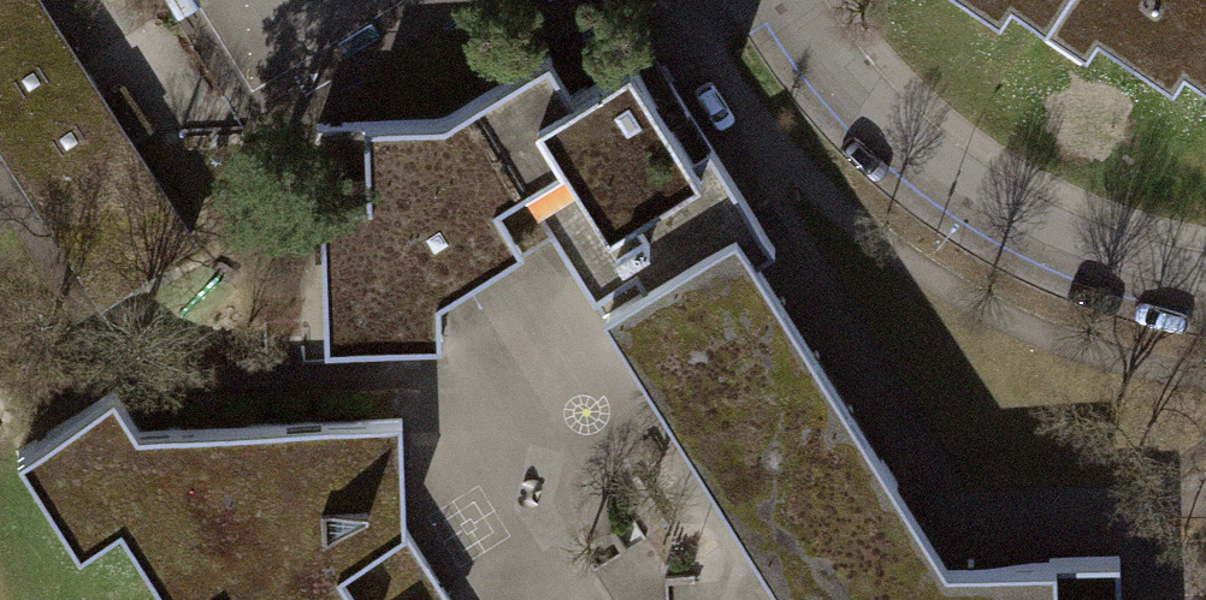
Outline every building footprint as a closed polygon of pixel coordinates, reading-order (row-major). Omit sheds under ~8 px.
[(102,294),(192,236),(38,0),(0,0),(0,138),(102,294)] [(1025,23),(1041,0),(992,0),(1025,23)] [(1113,48),(1125,30),(1204,84),(1205,81),(1205,0),(1043,0),(1113,48)] [(486,91),(548,191),(665,117),(629,58),(573,93),(548,53),(486,91)] [(441,297),(565,217),(548,191),(486,91),(445,117),(318,123),(326,342),(441,339),(441,297)] [(683,106),(665,117),(548,191),(565,217),(598,268),(646,238),(666,270),(644,286),(635,272),(595,297),(762,562),(894,479),(756,259),(774,247),(683,106)] [(18,449),(79,547),(121,521),(170,599),(201,599),(219,589),(226,599),(451,599),(405,527),(402,419),(138,428),(114,389),(18,449)] [(926,596),(946,584),(946,561),(894,479),(762,562),(785,597),(785,599),(929,599),(926,596)] [(1119,556),(946,561),(946,584),(926,596),(929,599),(1121,599),(1119,556)]
